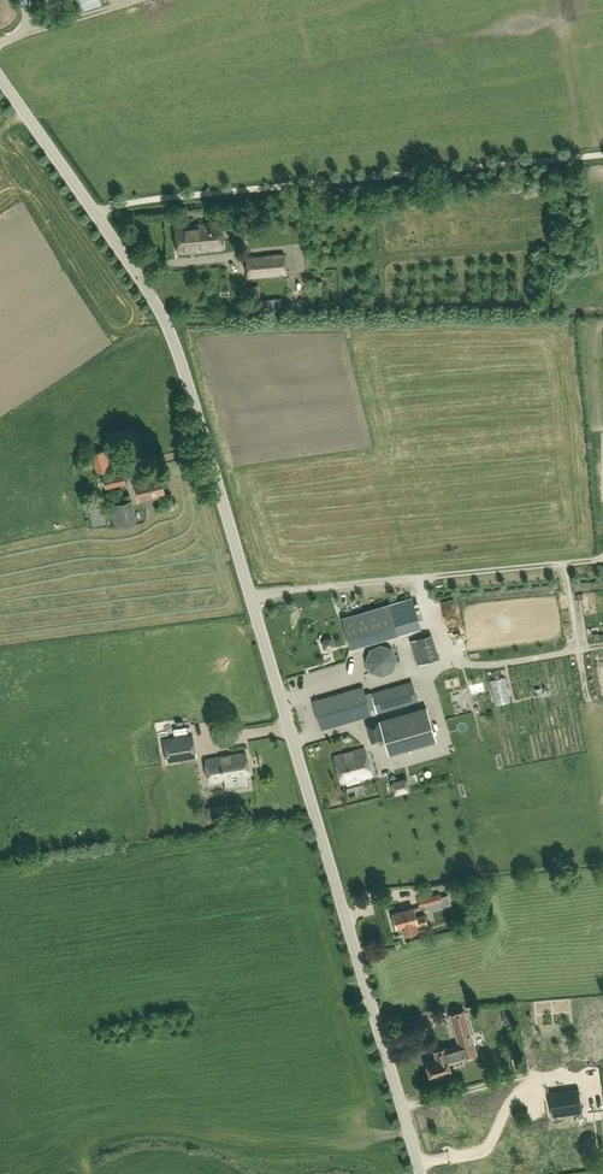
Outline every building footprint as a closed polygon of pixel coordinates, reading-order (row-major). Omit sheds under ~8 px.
[(81,10),(101,4),(100,0),(77,0),(81,10)] [(223,249),(220,223),(175,227),(177,253),(223,249)] [(287,273),(285,254),(246,257),(248,276),(287,273)] [(228,285),(220,286),(221,295),(229,294),(228,285)] [(275,301),(260,302),(261,312),(276,311),(275,301)] [(110,470),(106,450),(91,453),(96,474),(110,470)] [(126,485),(124,474),(103,478),(106,490),(126,485)] [(166,497),(160,475),(134,482),(140,503),(146,502),(149,513),(158,511),(155,499),(166,497)] [(135,524),(131,501),(110,505),(114,528),(135,524)] [(89,509),(92,526),(106,523),(103,506),(89,509)] [(392,601),(344,615),(353,645),(401,631),(392,601)] [(439,658),(432,634),(415,639),(423,663),(439,658)] [(413,703),(407,683),(372,693),(377,713),(413,703)] [(372,715),(364,687),(318,700),(325,728),(372,715)] [(426,707),(379,721),(385,739),(386,744),(433,730),(426,707)] [(379,721),(366,724),(372,743),(385,739),(379,721)] [(197,756),(193,736),(165,740),(168,760),(197,756)] [(372,777),(365,749),(333,757),(340,785),(345,783),(346,786),(360,783),(359,780),(372,777)] [(224,780),(225,789),(249,785),(248,776),(250,776),(247,753),(206,760),(209,782),(224,780)] [(406,778),(391,782),(394,792),(409,789),(406,778)] [(225,805),(207,808),(209,820),(226,817),(225,805)] [(419,908),(433,905),(443,903),(441,894),(417,899),(419,908)] [(416,918),(413,908),(393,913),(393,916),(392,918),(394,923),(395,923),(397,928),(401,927),(404,935),(419,931),(418,926),(426,924),(424,916),(416,918)] [(477,1052),(464,1010),(450,1015),(459,1045),(445,1048),(435,1051),(438,1059),(426,1062),(430,1078),(441,1075),(441,1077),(451,1074),(448,1061),(477,1052)] [(592,1080),(591,1072),(533,1080),(535,1095),(528,1096),(531,1119),(581,1112),(580,1104),(602,1101),(602,1078),(592,1080)]
